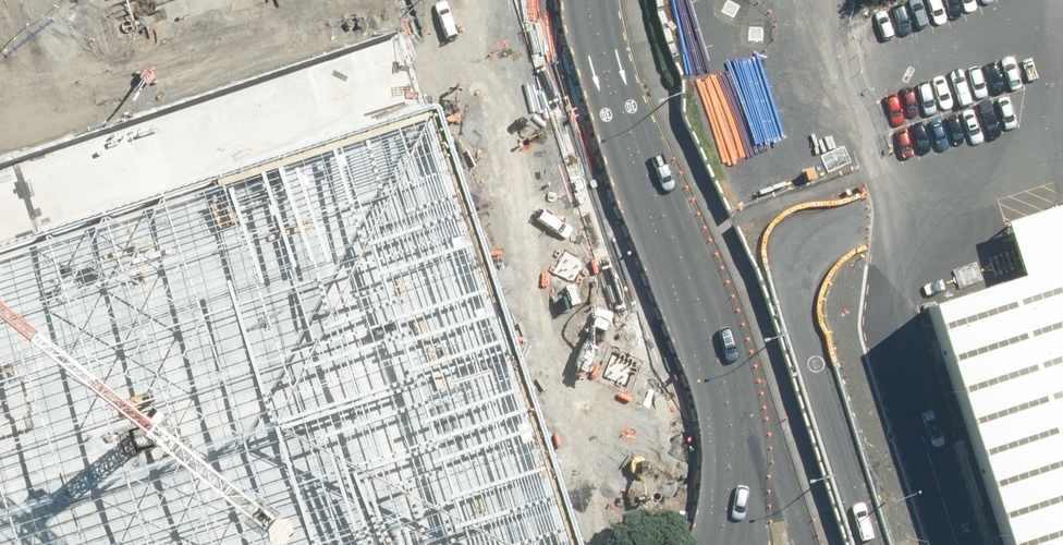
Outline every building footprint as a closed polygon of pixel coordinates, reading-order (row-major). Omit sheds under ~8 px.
[(547,501),(513,404),(480,294),(414,112),(0,244),(0,544),(567,544),(547,501)] [(1000,220),(1018,275),(927,304),(1004,544),(1062,544),(1062,199),(1000,220)]
